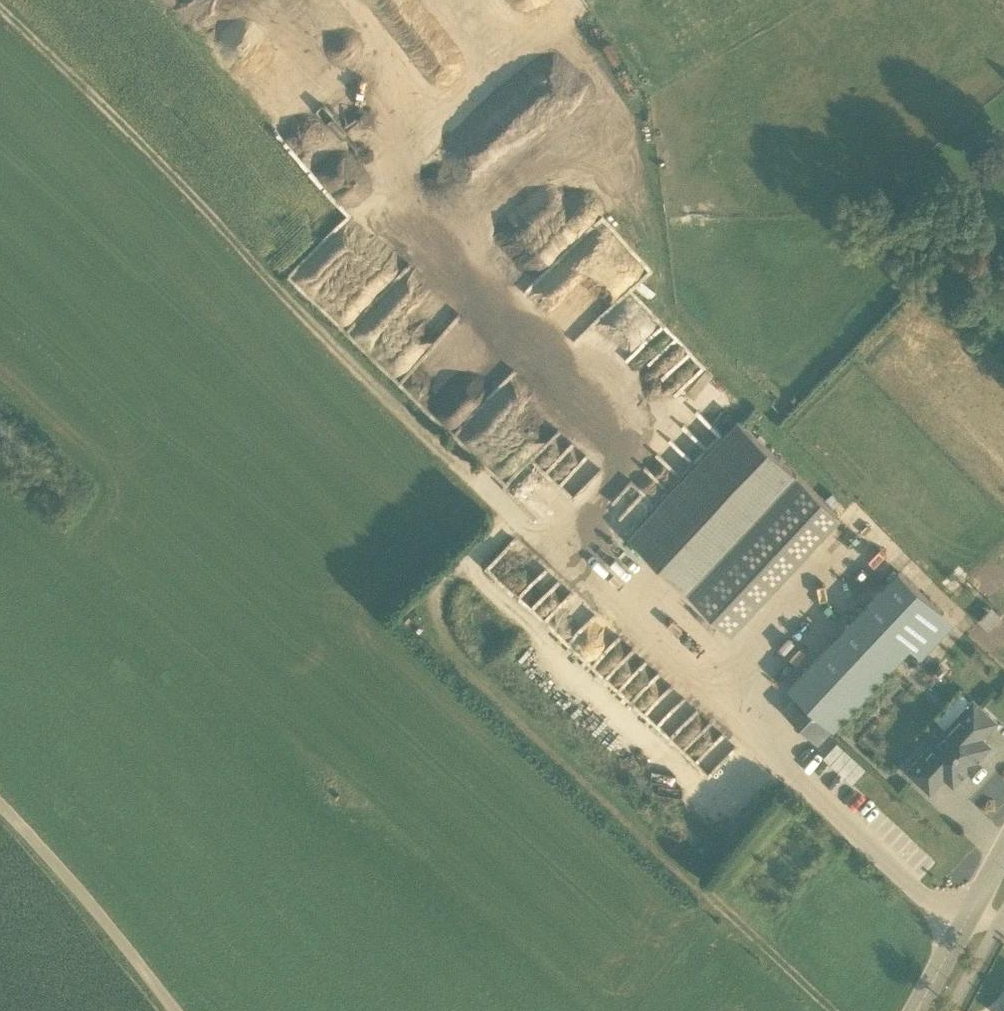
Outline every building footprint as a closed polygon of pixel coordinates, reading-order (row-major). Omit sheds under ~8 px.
[(731,632),(744,618),(840,515),(738,419),(628,536),(731,632)] [(943,612),(928,598),(899,570),(789,687),(797,695),(784,709),(818,742),(832,727),(833,728),(943,612)] [(954,785),(991,745),(983,736),(997,721),(974,699),(958,715),(959,716),(923,754),(922,753),(907,770),(930,792),(945,777),(954,785)]
